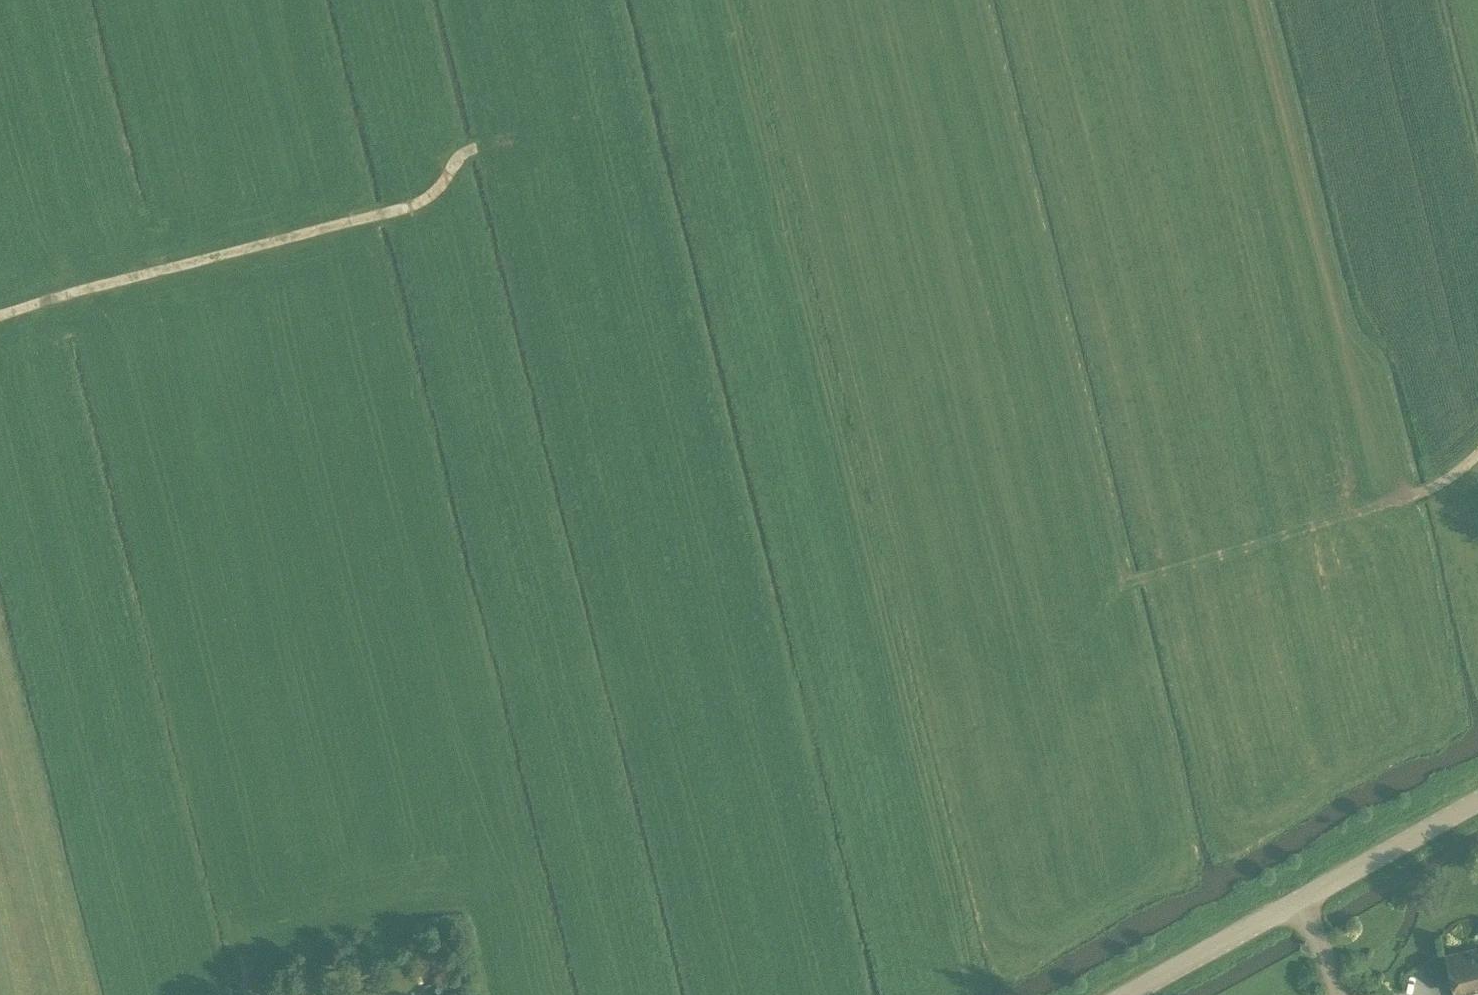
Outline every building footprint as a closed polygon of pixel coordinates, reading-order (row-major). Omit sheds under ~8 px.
[(1457,994),(1474,994),(1472,988),(1477,987),(1477,952),(1476,952),(1465,955),(1464,950),(1446,955),(1456,992),(1457,992),(1457,994)]
